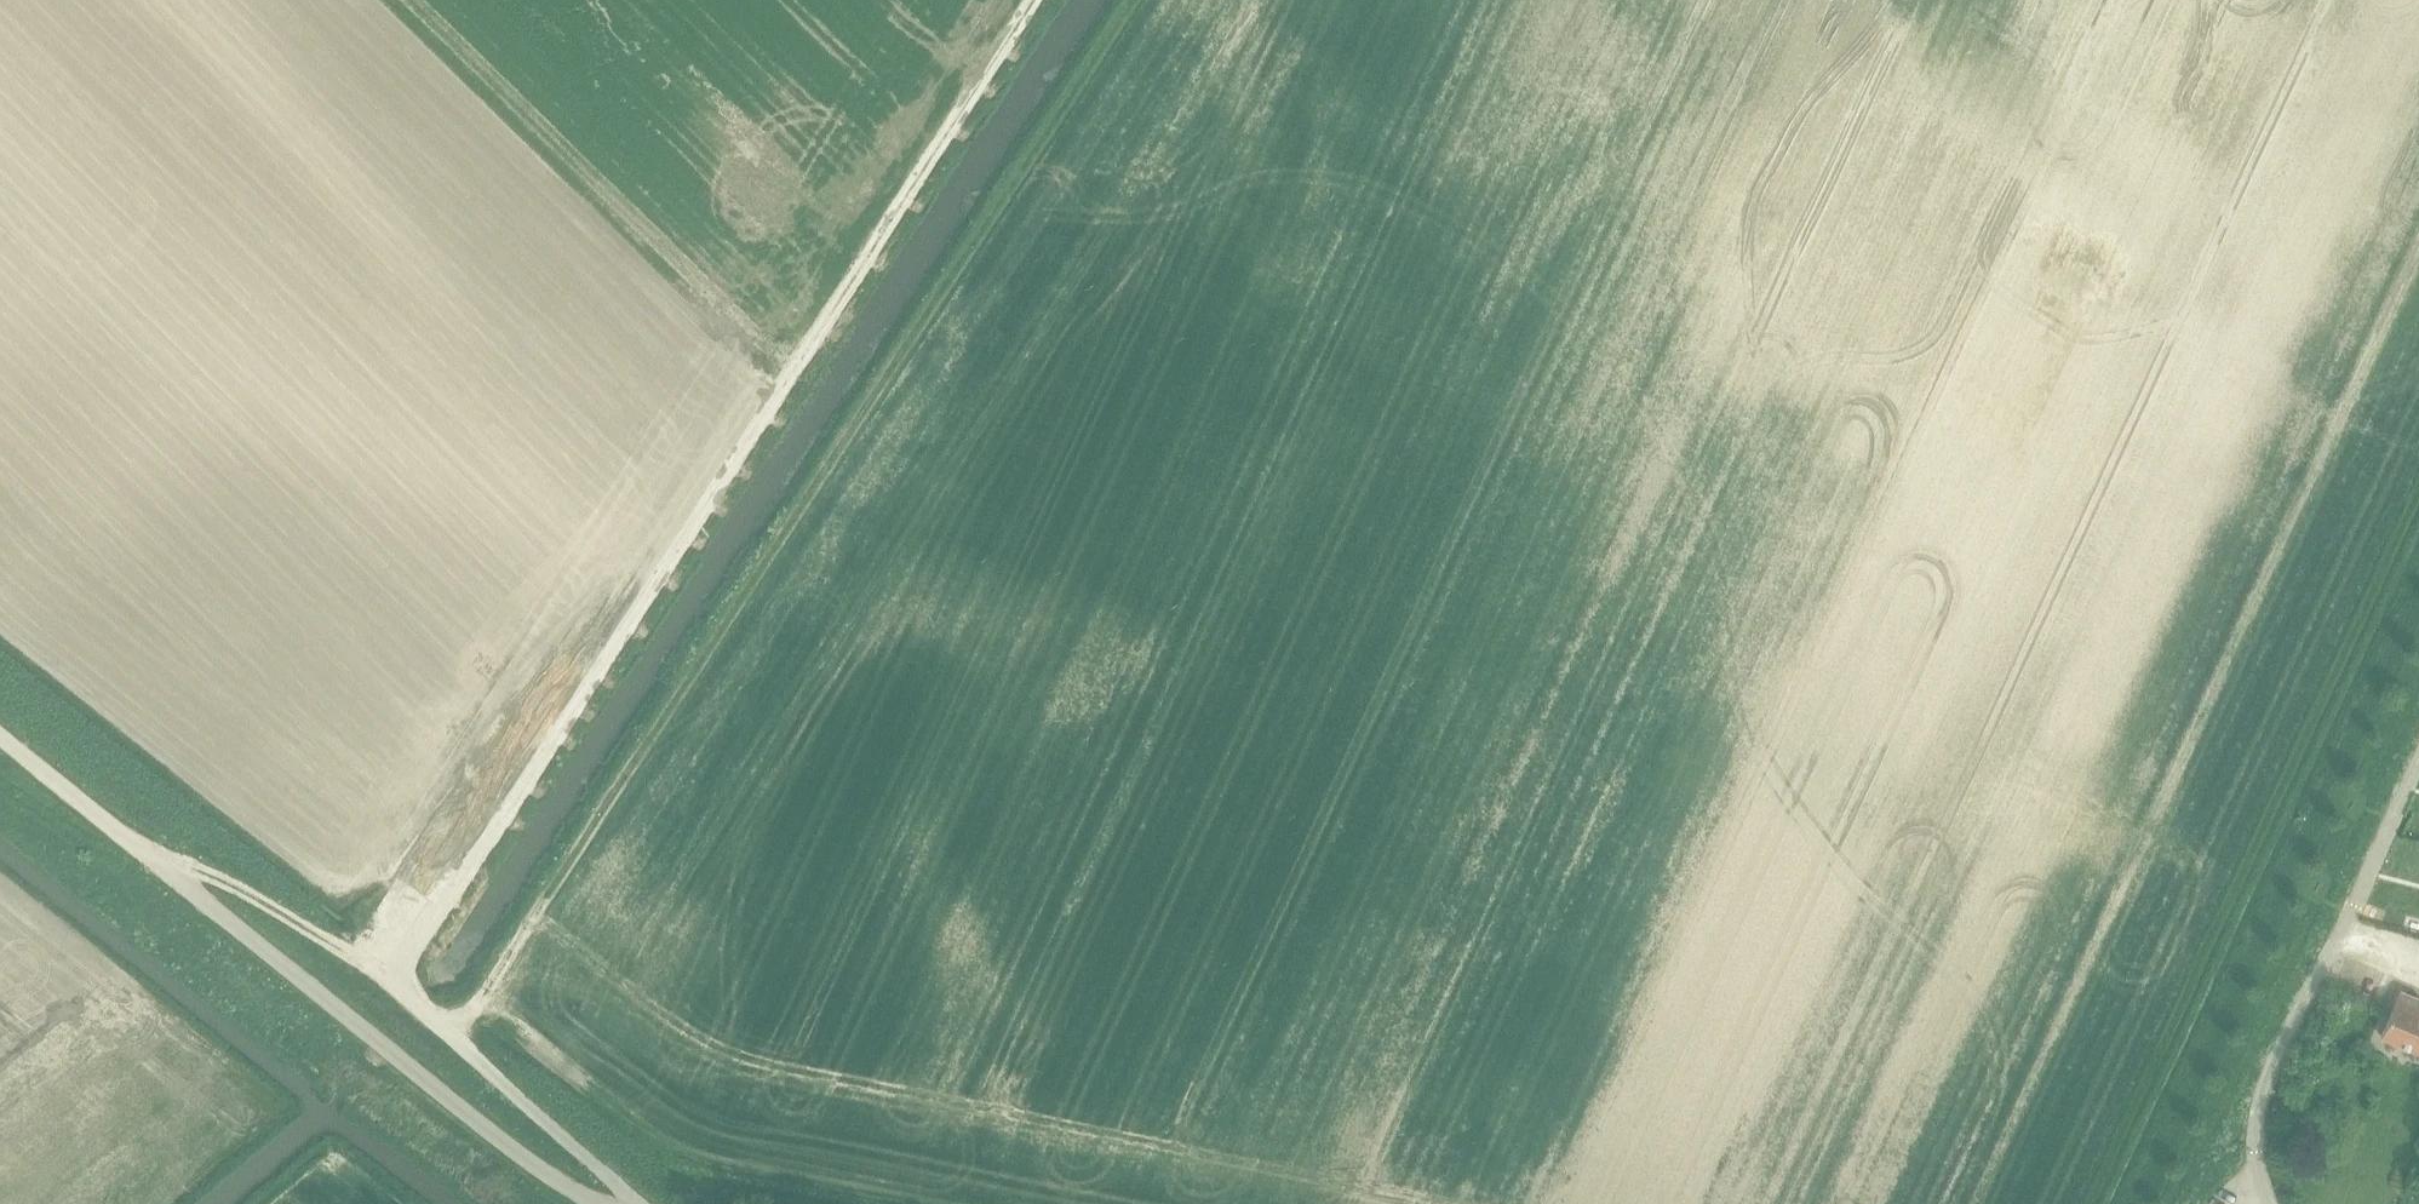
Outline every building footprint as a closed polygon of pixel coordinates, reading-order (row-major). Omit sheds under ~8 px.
[(2405,956),(2405,979),(2418,978),(2418,956),(2405,956)] [(2401,991),(2381,1036),(2418,1052),(2418,999),(2401,991)]
